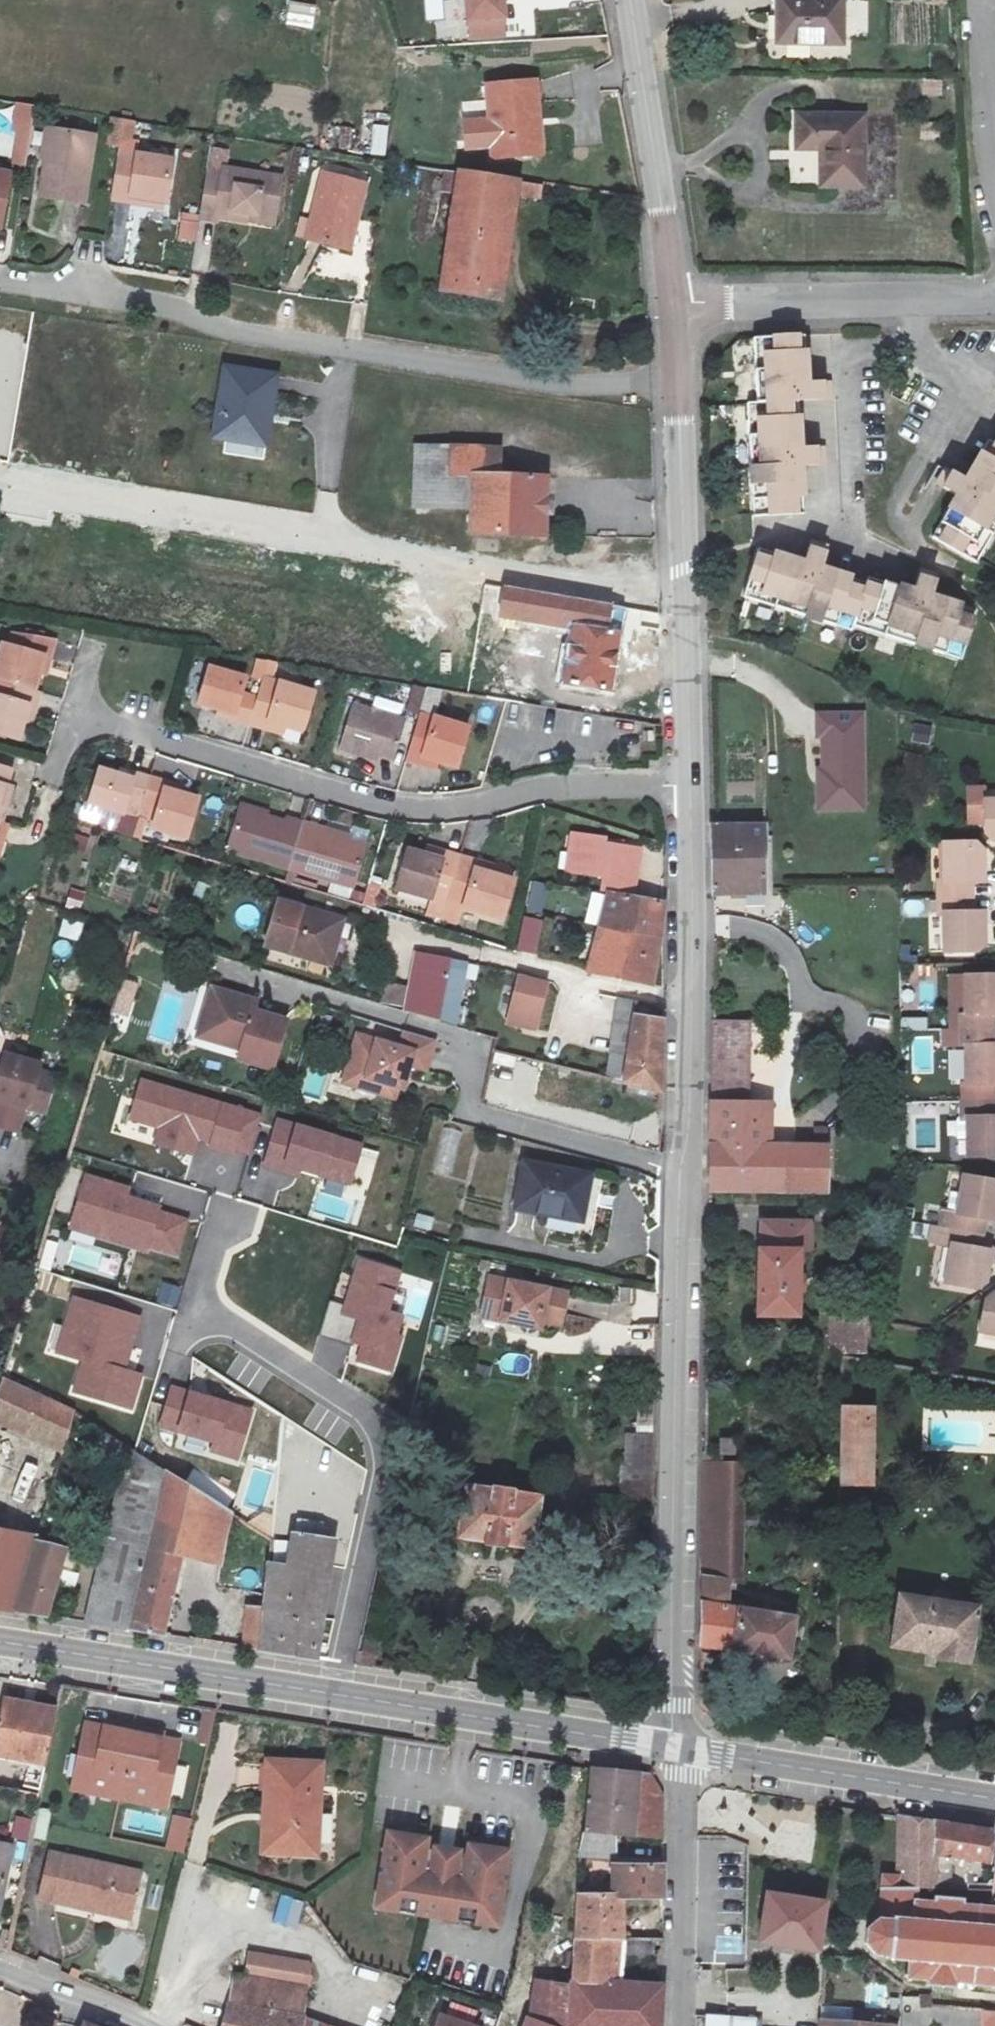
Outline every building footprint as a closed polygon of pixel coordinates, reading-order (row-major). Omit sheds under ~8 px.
[(427,20),(443,18),(442,0),(425,0),(427,20)] [(502,15),(501,0),(465,0),(467,19),(480,17),(482,35),(504,33),(502,15)] [(772,15),(781,15),(780,42),(840,43),(840,0),(772,0),(772,15)] [(313,30),(317,6),(288,2),(284,25),(313,30)] [(945,80),(925,80),(925,98),(934,98),(935,114),(947,114),(945,80)] [(543,120),(551,119),(548,83),(499,86),(505,156),(545,153),(543,120)] [(15,103),(10,165),(28,166),(33,104),(15,103)] [(820,186),(861,186),(860,116),(795,116),(795,146),(820,147),(820,186)] [(109,146),(132,148),(134,120),(110,118),(109,146)] [(543,120),(545,153),(554,153),(551,119),(543,120)] [(386,156),(387,126),(371,125),(371,156),(386,156)] [(98,140),(55,133),(44,202),(87,209),(98,140)] [(137,167),(139,158),(120,155),(119,163),(137,167)] [(173,163),(139,158),(137,167),(119,163),(113,201),(131,204),(132,199),(166,205),(173,163)] [(210,213),(240,218),(241,210),(268,214),(273,174),(226,167),(225,176),(208,173),(201,217),(209,218),(210,213)] [(501,301),(516,196),(518,182),(457,173),(440,291),(501,301)] [(350,219),(357,221),(365,186),(324,176),(307,241),(342,250),(350,219)] [(5,236),(13,180),(0,178),(0,236),(5,236)] [(518,182),(516,196),(540,200),(542,186),(518,182)] [(132,199),(131,204),(165,210),(166,205),(132,199)] [(241,210),(240,218),(267,223),(268,214),(241,210)] [(350,219),(342,250),(350,252),(357,221),(350,219)] [(754,355),(756,408),(801,407),(822,406),(821,391),(808,391),(806,353),(794,353),(793,341),(763,343),(763,353),(754,355)] [(256,410),(269,412),(274,376),(223,368),(213,435),(251,440),(256,410)] [(801,407),(756,408),(745,409),(752,520),(805,518),(804,473),(818,472),(817,452),(802,453),(801,407)] [(256,410),(251,440),(265,443),(269,412),(256,410)] [(991,443),(967,485),(954,478),(945,493),(959,500),(935,543),(979,569),(994,540),(994,445),(991,443)] [(487,448),(415,446),(413,508),(472,509),(471,534),(545,535),(545,478),(487,478),(487,448)] [(851,639),(853,631),(865,588),(817,574),(822,561),(805,555),(800,569),(755,556),(742,605),(851,639)] [(865,588),(853,631),(960,662),(975,612),(932,598),(935,585),(918,579),(913,594),(867,580),(865,588)] [(609,691),(623,609),(507,589),(502,616),(576,628),(566,683),(609,691)] [(35,691),(44,659),(51,661),(57,643),(27,635),(22,653),(7,649),(0,671),(0,680),(13,684),(35,691)] [(248,726),(257,697),(240,692),(245,677),(210,667),(200,701),(234,711),(231,720),(248,726)] [(257,697),(248,726),(267,731),(269,721),(301,731),(313,690),(264,675),(257,697)] [(13,684),(8,701),(0,699),(0,734),(21,740),(30,707),(37,710),(42,693),(35,691),(13,684)] [(404,719),(355,704),(341,750),(367,757),(369,750),(393,757),(404,719)] [(863,808),(861,716),(816,717),(816,738),(821,738),(823,786),(817,785),(818,809),(863,808)] [(417,718),(403,766),(419,772),(422,762),(453,772),(465,732),(417,718)] [(931,742),(931,725),(915,725),(915,742),(931,742)] [(9,786),(3,784),(7,769),(0,767),(0,819),(9,786)] [(100,769),(90,804),(121,814),(132,779),(100,769)] [(200,797),(182,791),(166,787),(168,779),(151,774),(143,799),(160,804),(155,824),(188,835),(200,797)] [(183,784),(168,779),(166,787),(182,791),(183,784)] [(983,805),(982,829),(992,841),(994,841),(994,805),(983,805)] [(356,885),(364,849),(319,834),(321,826),(304,821),(287,816),(286,820),(242,807),(230,849),(260,859),(290,868),(341,883),(342,881),(356,885)] [(319,834),(364,849),(368,836),(354,831),(356,825),(307,811),(304,821),(321,826),(319,834)] [(764,828),(710,829),(712,894),(763,894),(762,852),(765,851),(764,828)] [(580,851),(583,836),(572,834),(566,874),(572,875),(575,850),(580,851)] [(608,894),(632,898),(639,850),(603,845),(604,839),(583,836),(580,851),(575,850),(572,875),(610,880),(608,894)] [(973,845),(943,846),(944,884),(938,884),(938,914),(944,915),(944,956),(968,956),(980,947),(980,929),(971,929),(971,873),(979,873),(979,851),(973,845)] [(441,860),(407,850),(395,889),(429,899),(427,905),(460,915),(462,909),(500,920),(511,881),(473,871),(476,863),(442,854),(441,860)] [(288,875),(290,868),(260,859),(257,866),(288,875)] [(365,886),(364,906),(379,907),(379,886),(365,886)] [(606,893),(599,926),(628,933),(619,979),(651,985),(662,922),(662,903),(632,898),(608,894),(606,893)] [(330,966),(337,944),(328,941),(335,919),(279,902),(266,946),(330,966)] [(524,913),(518,945),(539,950),(545,917),(524,913)] [(63,918),(58,937),(79,941),(83,923),(63,918)] [(328,941),(337,944),(343,921),(335,919),(328,941)] [(628,933),(599,926),(590,972),(619,979),(628,933)] [(418,954),(411,988),(407,1010),(451,1023),(464,964),(418,954)] [(549,982),(522,976),(512,1021),(539,1026),(549,982)] [(967,977),(967,1013),(961,1014),(961,1045),(967,1046),(967,1087),(993,1087),(994,1085),(994,1060),(993,1004),(994,1004),(994,976),(967,977)] [(383,1003),(407,1010),(411,988),(386,983),(383,1003)] [(245,997),(213,988),(208,1004),(218,1023),(213,1040),(242,1048),(239,1058),(272,1069),(287,1021),(255,1011),(256,1007),(243,1003),(245,997)] [(218,1023),(208,1004),(198,1035),(213,1040),(218,1023)] [(623,1081),(632,1019),(615,1016),(607,1077),(623,1081)] [(927,1030),(927,1017),(903,1017),(903,1030),(927,1030)] [(662,1025),(632,1019),(623,1081),(623,1083),(661,1092),(662,1025)] [(710,1145),(773,1147),(774,1104),(749,1104),(752,1024),(713,1021),(710,1145)] [(401,1046),(358,1034),(347,1073),(366,1078),(363,1090),(396,1099),(403,1073),(408,1075),(411,1065),(427,1070),(436,1039),(405,1030),(401,1046)] [(23,1132),(31,1109),(47,1113),(60,1070),(46,1065),(48,1059),(8,1047),(5,1054),(0,1052),(0,1125),(23,1132)] [(366,1078),(347,1073),(343,1085),(363,1090),(366,1078)] [(259,1113),(140,1081),(130,1120),(160,1128),(156,1142),(192,1152),(195,1142),(235,1153),(236,1149),(248,1152),(259,1113)] [(963,1102),(963,1118),(970,1118),(970,1160),(992,1161),(994,1159),(994,1101),(963,1102)] [(359,1144),(277,1120),(263,1165),(297,1175),(299,1168),(348,1182),(359,1144)] [(773,1147),(710,1145),(709,1191),(802,1194),(802,1200),(828,1201),(829,1150),(789,1148),(773,1147)] [(582,1225),(592,1179),(528,1164),(518,1212),(582,1225)] [(130,1186),(84,1173),(68,1229),(148,1252),(149,1249),(179,1257),(190,1220),(162,1211),(163,1206),(128,1196),(130,1186)] [(965,1176),(959,1214),(952,1213),(947,1243),(953,1244),(946,1286),(971,1290),(982,1282),(985,1264),(976,1261),(986,1208),(994,1210),(994,1208),(994,1183),(993,1180),(965,1176)] [(758,1222),(758,1317),(798,1318),(798,1250),(812,1250),(813,1221),(758,1222)] [(403,1272),(359,1259),(342,1316),(357,1320),(349,1342),(360,1345),(356,1363),(392,1374),(406,1316),(393,1312),(403,1272)] [(547,1291),(491,1279),(482,1317),(539,1330),(547,1291)] [(567,1295),(547,1291),(539,1330),(540,1330),(542,1322),(560,1327),(567,1295)] [(144,1317),(71,1296),(51,1356),(77,1362),(67,1395),(134,1414),(146,1375),(127,1371),(144,1317)] [(980,1330),(994,1333),(994,1298),(992,1297),(985,1302),(980,1330)] [(867,1315),(847,1316),(827,1316),(828,1359),(867,1358),(867,1315)] [(74,1412),(3,1378),(0,1387),(0,1423),(63,1451),(74,1412)] [(254,1411),(171,1386),(157,1428),(211,1444),(210,1456),(241,1464),(254,1411)] [(840,1477),(840,1485),(872,1485),(873,1409),(841,1409),(840,1477)] [(637,1414),(636,1436),(656,1435),(656,1415),(637,1414)] [(151,1461),(107,1432),(101,1428),(91,1461),(126,1471),(89,1622),(133,1628),(166,1470),(151,1461)] [(656,1435),(636,1436),(627,1436),(626,1469),(622,1469),(620,1507),(654,1508),(656,1435)] [(706,1451),(702,1644),(790,1660),(796,1619),(729,1608),(730,1582),(742,1585),(743,1489),(767,1489),(767,1465),(743,1464),(743,1461),(723,1460),(724,1455),(706,1451)] [(26,1502),(36,1466),(22,1462),(11,1498),(26,1502)] [(222,1565),(233,1512),(207,1496),(166,1470),(133,1628),(164,1634),(181,1555),(222,1565)] [(493,1490),(465,1485),(457,1538),(485,1542),(485,1545),(506,1548),(507,1545),(534,1550),(541,1497),(514,1493),(514,1490),(493,1486),(493,1490)] [(270,1567),(266,1607),(261,1649),(315,1657),(332,1538),(327,1537),(329,1523),(299,1518),(291,1570),(270,1567)] [(37,1541),(38,1539),(0,1531),(0,1608),(17,1611),(37,1541)] [(79,1553),(37,1541),(17,1611),(48,1615),(61,1569),(73,1572),(79,1553)] [(969,1663),(978,1608),(949,1604),(951,1596),(933,1593),(931,1600),(901,1596),(893,1646),(940,1653),(940,1658),(969,1663)] [(261,1649),(266,1607),(249,1605),(244,1646),(261,1649)] [(57,1708),(5,1699),(0,1723),(0,1756),(45,1765),(57,1708)] [(104,1717),(102,1724),(113,1727),(114,1719),(104,1717)] [(113,1727),(102,1724),(84,1721),(71,1793),(170,1811),(183,1740),(167,1737),(156,1736),(157,1728),(114,1719),(113,1727)] [(168,1730),(157,1728),(156,1736),(167,1737),(168,1730)] [(265,1763),(263,1808),(276,1808),(274,1853),(317,1854),(320,1764),(265,1763)] [(594,1769),(588,1833),(616,1834),(663,1838),(663,1803),(660,1801),(656,1798),(654,1793),(649,1780),(650,1774),(594,1769)] [(276,1808),(263,1808),(261,1852),(274,1853),(276,1808)] [(34,1839),(45,1841),(51,1811),(39,1809),(34,1839)] [(171,1814),(164,1850),(185,1854),(192,1819),(171,1814)] [(898,1887),(917,1888),(934,1888),(935,1854),(936,1822),(898,1816),(898,1878),(898,1887)] [(16,1817),(11,1838),(28,1842),(33,1820),(16,1817)] [(936,1822),(935,1854),(988,1862),(993,1831),(936,1822)] [(428,1838),(389,1832),(376,1907),(498,1926),(509,1851),(470,1845),(468,1855),(460,1853),(460,1851),(435,1847),(431,1876),(422,1874),(428,1838)] [(614,1859),(616,1834),(588,1833),(585,1832),(579,1858),(614,1859)] [(0,1895),(9,1845),(0,1843),(0,1895)] [(137,1874),(46,1854),(35,1900),(74,1908),(75,1903),(128,1914),(137,1874)] [(612,1865),(612,1896),(621,1896),(663,1896),(663,1865),(612,1865)] [(917,1888),(898,1887),(898,1878),(883,1877),(879,1919),(865,1928),(864,1944),(878,1957),(908,1960),(907,1978),(927,1979),(926,1984),(973,1987),(973,1983),(994,1985),(994,1906),(964,1904),(964,1899),(934,1896),(934,1902),(916,1900),(917,1888)] [(819,1951),(826,1901),(767,1891),(760,1942),(819,1951)] [(573,1938),(622,1939),(621,1896),(612,1896),(576,1896),(574,1927),(573,1938)] [(553,2025),(567,2025),(570,1976),(573,1938),(574,1927),(546,1921),(527,2018),(553,2025)] [(745,1962),(744,1935),(718,1937),(719,1964),(745,1962)] [(618,1981),(622,1939),(573,1938),(570,1976),(587,1978),(604,1979),(618,1981)] [(300,2019),(305,1989),(231,1976),(228,2005),(222,2025),(299,2025),(300,2019)] [(587,1978),(570,1976),(567,2025),(583,2025),(587,1978)] [(587,1978),(583,2025),(599,2025),(604,1979),(587,1978)] [(604,1979),(599,2025),(636,2025),(637,2008),(632,2007),(634,1995),(617,1994),(618,1981),(604,1979)] [(618,1981),(617,1994),(634,1995),(632,2007),(637,2008),(636,2025),(659,2025),(662,1986),(618,1981)] [(895,2025),(844,2022),(846,2006),(824,2006),(823,2025),(895,2025)] [(980,2008),(981,2025),(994,2025),(994,2010),(980,2008)] [(440,2015),(437,2025),(473,2025),(440,2015)] [(527,2018),(524,2025),(553,2025),(527,2018)]
